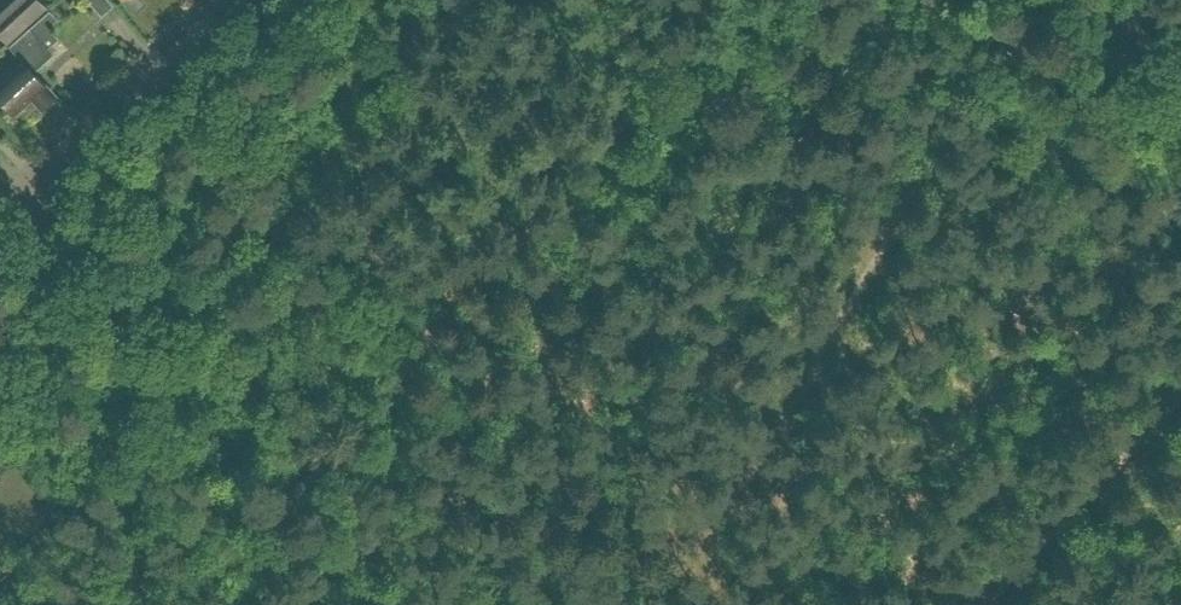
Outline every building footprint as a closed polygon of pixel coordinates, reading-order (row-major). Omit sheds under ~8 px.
[(47,5),(42,0),(8,0),(0,8),(0,31),(9,40),(47,5)] [(55,94),(34,71),(54,52),(30,26),(10,45),(22,59),(0,80),(0,96),(3,99),(0,101),(10,112),(13,110),(15,112),(32,96),(42,107),(55,94)]
